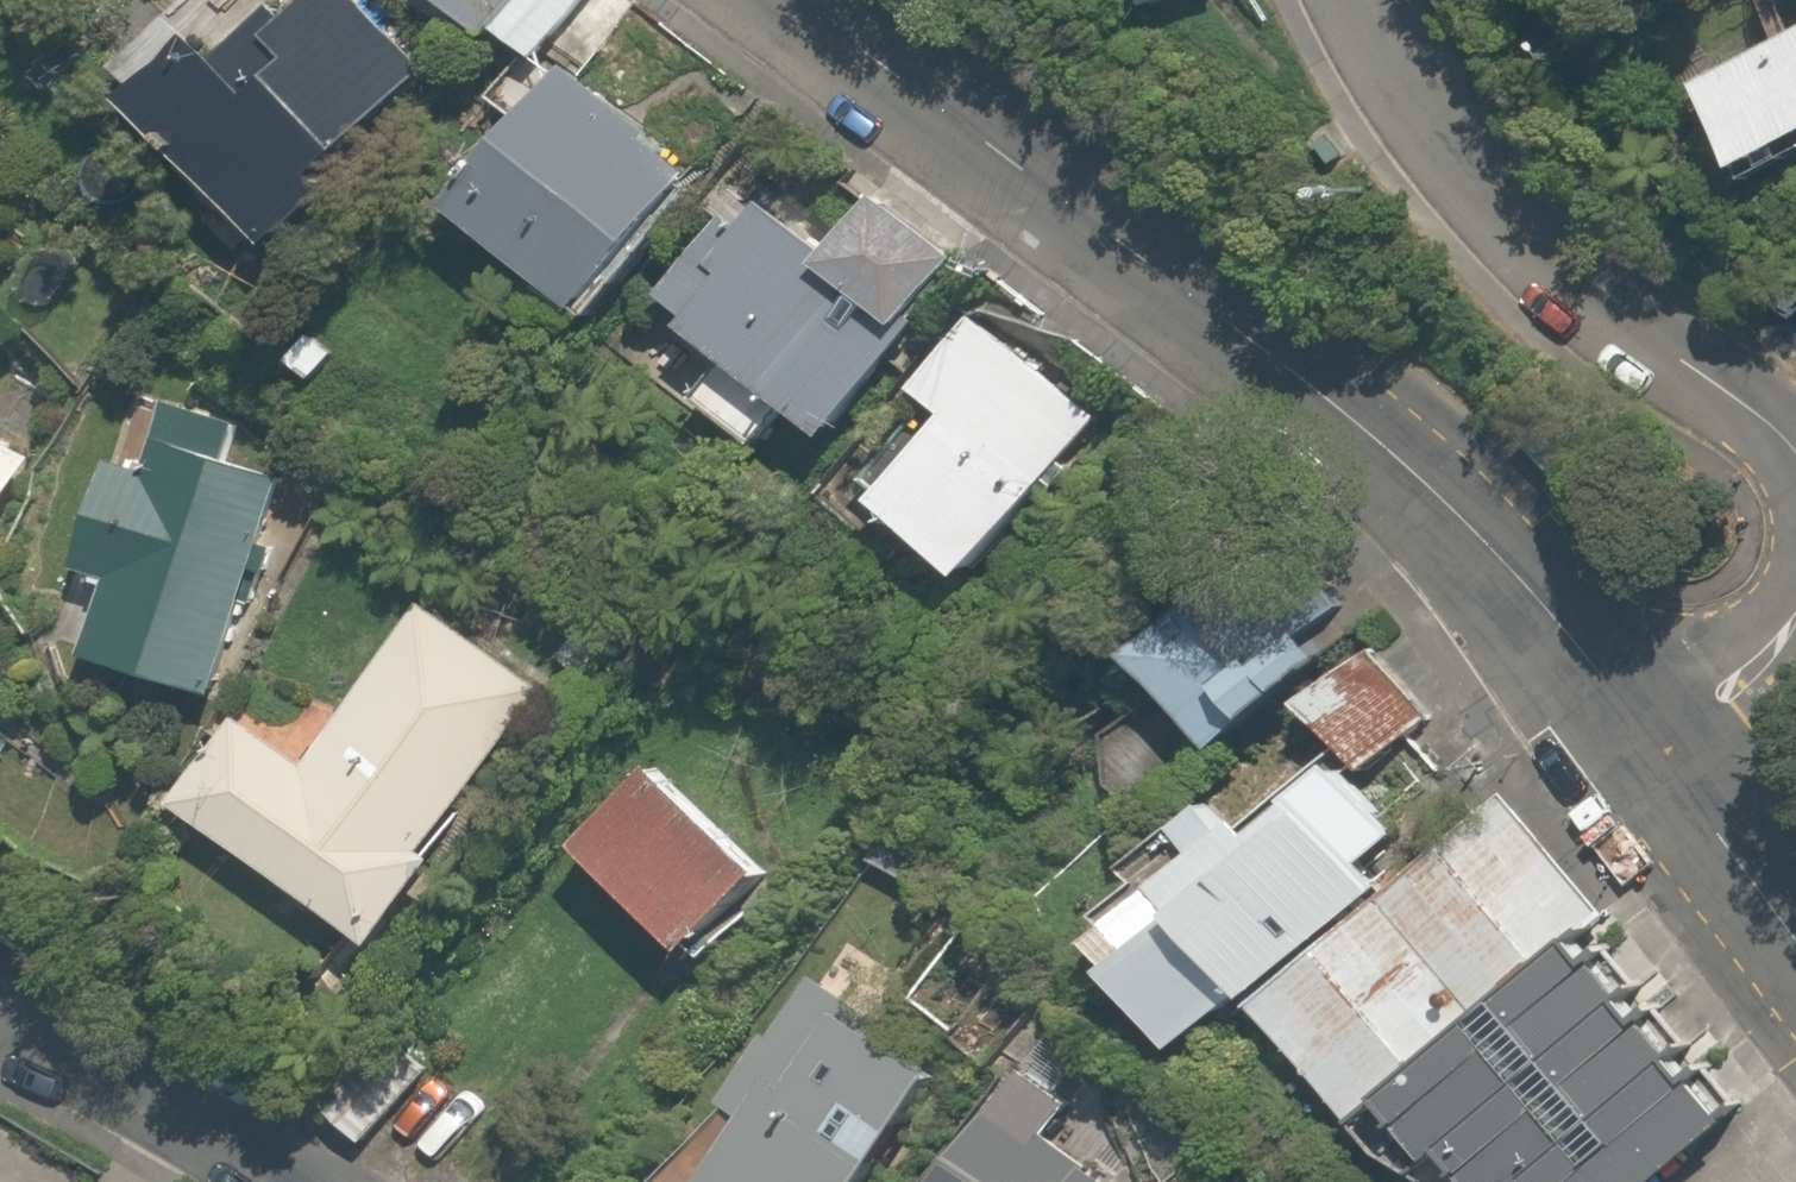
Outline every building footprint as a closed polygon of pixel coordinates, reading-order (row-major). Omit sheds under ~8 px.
[(253,247),(318,181),(308,171),(411,69),(342,0),(311,0),(286,25),(260,0),(256,0),(197,59),(157,19),(90,86),(253,247)] [(473,34),(516,70),(575,0),(433,0),(473,34)] [(1718,170),(1795,131),(1795,19),(1673,82),(1718,170)] [(681,167),(545,61),(432,207),(569,312),(681,167)] [(894,348),(874,332),(887,317),(926,349),(1002,257),(867,145),(791,237),(738,193),(644,307),(666,326),(635,362),(743,451),(774,415),(813,447),(894,348)] [(949,335),(906,389),(930,409),(856,502),(955,581),(1097,403),(997,324),(974,354),(949,335)] [(207,701),(271,472),(223,458),(233,421),(156,400),(138,465),(95,453),(62,570),(92,579),(69,662),(207,701)] [(25,452),(0,438),(0,495),(25,452)] [(538,692),(411,598),(287,767),(220,718),(156,804),(350,947),(538,692)] [(1148,609),(1103,656),(1209,758),(1307,656),(1262,612),(1208,667),(1148,609)] [(1387,664),(1320,662),(1280,700),(1354,778),(1429,707),(1387,664)] [(1185,763),(1120,697),(1063,753),(1128,819),(1185,763)] [(761,868),(648,752),(556,841),(669,957),(761,868)] [(1222,808),(1125,895),(1138,908),(1152,924),(1217,997),(1228,1010),(1375,878),(1355,856),(1385,829),(1319,756),(1239,827),(1222,808)] [(1592,892),(1488,777),(1375,878),(1228,1010),(1332,1125),(1356,1103),(1557,923),(1592,892)] [(1152,924),(1138,908),(1071,968),(1151,1056),(1217,997),(1152,924)] [(1725,1110),(1557,923),(1356,1103),(1408,1162),(1428,1144),(1462,1181),(1516,1181),(1644,1181),(1725,1110)] [(845,934),(809,988),(790,975),(687,1127),(707,1140),(679,1181),(844,1181),(913,1080),(854,1040),(901,972),(845,934)] [(1033,1137),(1058,1105),(1009,1066),(917,1181),(1090,1181),(1033,1137)] [(1743,1155),(1712,1181),(1766,1181),(1743,1155)]
